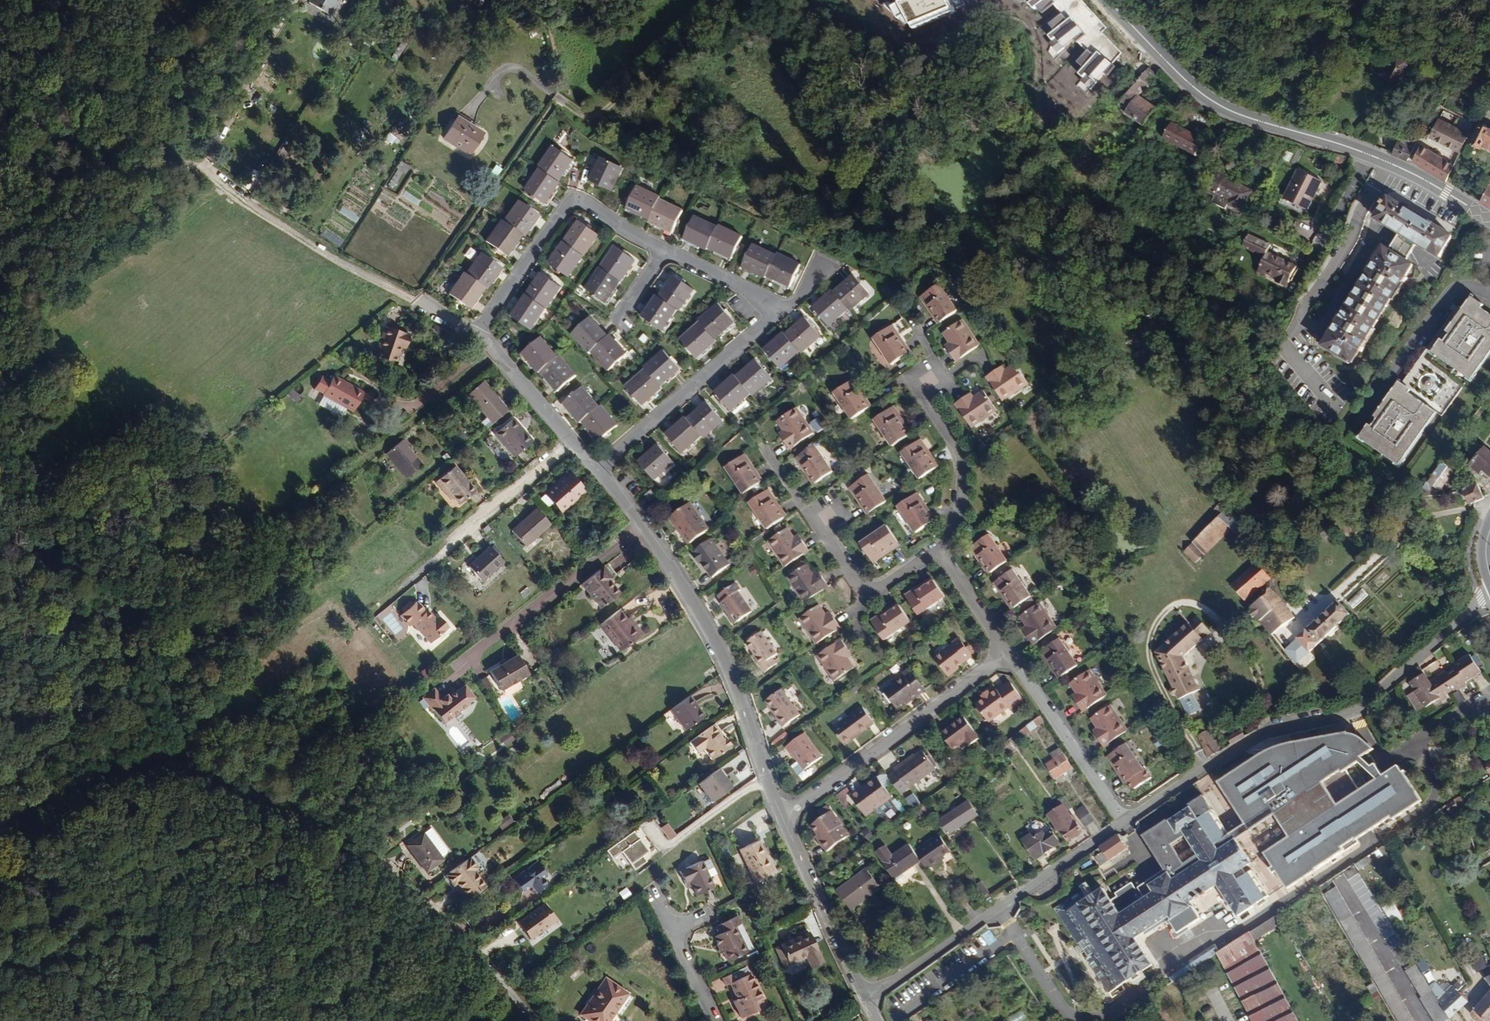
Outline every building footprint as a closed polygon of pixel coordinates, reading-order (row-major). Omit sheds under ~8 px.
[(333,0),(305,0),(325,13),(333,0)] [(1227,73),(1235,60),(1225,54),(1217,67),(1227,73)] [(1402,84),(1413,63),(1398,55),(1396,61),(1389,58),(1382,73),(1402,84)] [(1155,108),(1137,96),(1152,75),(1147,70),(1117,105),(1123,115),(1125,114),(1142,126),(1155,108)] [(469,156),(483,133),(457,117),(443,139),(469,156)] [(1464,145),(1453,141),(1460,127),(1449,122),(1442,135),(1434,132),(1429,140),(1460,155),(1464,145)] [(1196,156),(1205,140),(1171,123),(1163,139),(1196,156)] [(1481,123),(1473,141),(1483,146),(1485,144),(1489,147),(1489,127),(1481,123)] [(387,133),(383,140),(391,144),(395,137),(387,133)] [(1409,159),(1416,144),(1407,141),(1406,143),(1400,141),(1394,153),(1409,159)] [(558,182),(574,161),(552,144),(536,167),(538,168),(558,182)] [(1456,165),(1422,144),(1414,161),(1421,164),(1448,181),(1456,165)] [(612,193),(623,168),(600,157),(588,181),(612,193)] [(405,175),(410,166),(399,160),(394,167),(397,169),(387,185),(393,189),(403,173),(405,175)] [(496,180),(503,170),(495,164),(488,175),(496,180)] [(545,205),(560,183),(558,182),(538,168),(523,190),(545,205)] [(1308,207),(1320,180),(1297,170),(1285,196),(1308,207)] [(1243,212),(1252,192),(1225,179),(1226,176),(1220,172),(1210,193),(1216,196),(1212,202),(1226,209),(1228,204),(1243,212)] [(266,191),(270,183),(261,177),(256,185),(266,191)] [(661,197),(637,185),(626,209),(649,221),(659,200),(661,197)] [(1481,202),(1489,207),(1489,185),(1481,202)] [(1212,202),(1216,196),(1210,193),(1206,199),(1212,202)] [(1371,216),(1379,202),(1383,195),(1379,193),(1367,213),(1371,216)] [(1390,299),(1404,275),(1411,264),(1406,262),(1417,243),(1439,257),(1452,237),(1383,195),(1379,202),(1384,206),(1376,219),(1399,232),(1388,250),(1382,247),(1369,269),(1356,292),(1358,293),(1343,318),(1341,316),(1327,339),(1324,345),(1343,357),(1350,362),(1357,349),(1359,351),(1373,328),(1378,320),(1375,319),(1383,305),(1386,307),(1390,299)] [(1307,211),(1308,207),(1285,196),(1283,200),(1307,211)] [(523,236),(538,214),(516,199),(501,220),(520,234),(523,236)] [(672,234),(683,210),(659,200),(649,221),(648,223),(672,234)] [(1243,212),(1228,204),(1226,209),(1241,216),(1243,212)] [(708,248),(718,227),(694,216),(683,240),(706,251),(708,248)] [(501,220),(499,219),(483,241),(505,256),(520,234),(501,220)] [(599,236),(578,220),(563,241),(584,256),(599,236)] [(731,260),(743,236),(719,225),(718,227),(708,248),(731,260)] [(1286,287),(1296,265),(1267,252),(1270,244),(1248,234),(1242,246),(1264,257),(1257,273),(1264,277),(1265,275),(1276,279),(1276,282),(1286,287)] [(402,236),(398,242),(414,252),(418,247),(402,236)] [(584,256),(563,241),(547,263),(569,279),(584,256)] [(766,277),(776,255),(753,244),(741,268),(765,279),(766,277)] [(621,282),(636,261),(614,245),(599,267),(621,282)] [(501,267),(479,252),(464,273),(483,287),(485,289),(501,267)] [(790,288),(801,264),(777,253),(776,255),(766,277),(790,288)] [(605,304),(621,282),(599,267),(583,290),(605,304)] [(1356,292),(1369,269),(1367,267),(1353,291),(1356,292)] [(468,309),(483,287),(464,273),(461,272),(446,293),(468,309)] [(547,309),(562,288),(540,273),(525,294),(547,309)] [(680,312),(695,290),(673,274),(658,296),(678,310),(680,312)] [(871,294),(854,274),(834,291),(850,310),(852,312),(871,294)] [(1393,300),(1407,277),(1404,275),(1390,299),(1393,300)] [(958,311),(939,284),(920,297),(926,307),(929,305),(941,322),(958,311)] [(829,327),(850,310),(834,291),(832,289),(812,307),(829,327)] [(1343,318),(1358,293),(1356,292),(1341,316),(1343,318)] [(531,331),(547,309),(525,294),(510,316),(531,331)] [(663,332),(678,310),(658,296),(656,295),(640,316),(663,332)] [(1481,308),(1483,305),(1474,298),(1465,311),(1461,317),(1478,329),(1485,319),(1489,323),(1489,314),(1481,308)] [(735,322),(718,302),(698,320),(699,321),(715,340),(735,322)] [(941,322),(929,305),(926,307),(938,324),(941,322)] [(1378,320),(1386,307),(1383,305),(1375,319),(1378,320)] [(1489,349),(1489,323),(1485,319),(1478,329),(1461,317),(1465,311),(1457,306),(1364,437),(1399,461),(1434,411),(1442,416),(1489,349)] [(1327,339),(1341,316),(1339,315),(1325,338),(1327,339)] [(803,354),(822,336),(805,316),(785,333),(801,352),(803,354)] [(590,352),(607,336),(590,317),(570,334),(588,354),(590,352)] [(979,346),(962,319),(943,333),(950,343),(953,348),(948,351),(955,362),(979,346)] [(715,340),(699,321),(679,339),(697,359),(717,342),(715,340)] [(908,355),(896,337),(899,335),(893,324),(873,337),(892,365),(908,355)] [(394,366),(399,349),(400,346),(405,347),(409,334),(383,325),(372,359),(394,366)] [(617,341),(624,336),(618,328),(611,334),(617,341)] [(1361,352),(1375,329),(1373,328),(1359,351),(1361,352)] [(781,369),(801,352),(785,333),(783,331),(763,349),(781,369)] [(607,373),(627,355),(609,334),(607,336),(590,352),(607,373)] [(911,352),(899,335),(896,337),(908,355),(911,352)] [(558,357),(540,338),(521,356),(539,375),(541,374),(558,357)] [(1343,357),(1324,345),(1322,348),(1341,360),(1343,357)] [(681,370),(663,349),(643,367),(645,369),(661,387),(681,370)] [(1352,363),(1359,351),(1357,349),(1350,362),(1352,363)] [(578,376),(560,355),(558,357),(541,374),(558,393),(578,376)] [(774,379),(756,359),(736,376),(751,394),(754,396),(774,379)] [(1029,384),(1016,364),(1005,371),(1001,375),(997,369),(986,377),(1003,401),(1029,384)] [(1005,371),(1001,366),(997,369),(1001,375),(1005,371)] [(661,387),(645,369),(625,386),(643,407),(662,389),(661,387)] [(736,376),(734,374),(715,392),(732,411),(745,400),(751,394),(736,376)] [(362,393),(332,376),(329,381),(320,376),(312,389),(321,394),(320,395),(351,413),(362,393)] [(868,408),(857,390),(859,389),(853,379),(833,392),(852,419),(868,408)] [(507,410),(483,381),(466,394),(490,424),(507,410)] [(600,407),(582,388),(562,405),(580,425),(582,423),(600,407)] [(286,396),(297,402),(301,395),(290,389),(286,396)] [(871,407),(859,389),(857,390),(868,408),(871,407)] [(998,411),(984,391),(974,398),(969,401),(966,396),(955,404),(972,428),(998,411)] [(735,416),(749,404),(745,400),(732,411),(735,416)] [(725,421),(707,401),(687,418),(703,436),(704,438),(725,421)] [(620,425),(602,405),(600,407),(582,423),(600,443),(620,425)] [(909,436),(897,418),(900,416),(893,406),(873,420),(892,447),(909,436)] [(818,434),(825,428),(819,419),(811,423),(812,425),(809,427),(796,408),(776,421),(783,431),(786,436),(782,439),(789,450),(814,434),(813,432),(815,430),(818,434)] [(687,418),(685,416),(665,434),(683,454),(703,436),(687,418)] [(912,433),(900,416),(897,418),(909,436),(912,433)] [(531,442),(511,418),(493,433),(513,457),(531,442)] [(421,465),(406,446),(408,444),(403,437),(384,453),(404,479),(421,465)] [(936,468),(924,451),(927,449),(920,439),(901,452),(919,480),(936,468)] [(655,481),(675,463),(657,443),(637,461),(655,481)] [(833,472),(814,445),(795,458),(802,468),(804,466),(816,483),(833,472)] [(1485,448),(1470,466),(1479,474),(1482,470),(1489,477),(1489,452),(1485,448)] [(939,467),(927,449),(924,451),(936,468),(939,467)] [(760,482),(748,466),(751,463),(744,454),(724,467),(743,494),(760,482)] [(763,480),(751,463),(748,466),(760,482),(763,480)] [(1455,471),(1444,463),(1436,472),(1447,482),(1455,471)] [(474,492),(453,466),(434,481),(445,495),(448,491),(452,497),(458,505),(474,492)] [(816,483),(804,466),(802,468),(813,485),(816,483)] [(584,492),(566,471),(543,493),(560,513),(584,492)] [(1438,495),(1447,482),(1436,472),(1417,497),(1438,495)] [(887,501),(868,474),(848,487),(855,498),(858,496),(870,513),(887,501)] [(1485,499),(1478,484),(1462,489),(1469,506),(1485,499)] [(1345,495),(1339,488),(1335,492),(1341,498),(1345,495)] [(657,497),(651,489),(644,496),(650,503),(657,497)] [(784,518),(772,501),(774,499),(767,489),(749,502),(767,529),(784,518)] [(933,522),(921,505),(924,503),(917,493),(897,506),(916,534),(933,522)] [(870,513),(858,496),(855,498),(867,515),(870,513)] [(786,516),(774,499),(772,501),(784,518),(786,516)] [(1219,517),(1228,507),(1222,502),(1214,510),(1219,517)] [(708,529),(689,503),(669,518),(676,527),(678,526),(681,530),(679,531),(688,544),(708,529)] [(935,520),(924,503),(921,505),(933,522),(935,520)] [(1248,526),(1228,507),(1219,517),(1232,530),(1239,537),(1248,526)] [(524,547),(549,524),(535,508),(509,531),(524,547)] [(1205,557),(1232,530),(1219,517),(1193,542),(1199,549),(1204,556),(1205,557)] [(880,554),(898,542),(887,525),(859,544),(873,564),(883,557),(880,554)] [(809,550),(802,540),(797,543),(794,538),(787,527),(767,541),(785,566),(809,550)] [(1008,561),(989,534),(970,547),(976,557),(980,555),(991,573),(1008,561)] [(730,565),(710,539),(692,552),(693,553),(691,554),(696,562),(699,560),(701,564),(711,578),(730,565)] [(883,557),(900,545),(898,542),(880,554),(883,557)] [(1189,559),(1199,549),(1193,542),(1183,553),(1189,559)] [(481,582),(502,562),(488,547),(466,566),(481,582)] [(1195,564),(1204,556),(1199,549),(1189,559),(1195,564)] [(991,573),(980,555),(976,557),(988,574),(991,573)] [(1272,578),(1257,561),(1238,577),(1254,595),(1272,580),(1272,578)] [(829,586),(822,576),(817,579),(813,574),(807,564),(787,577),(804,602),(829,586)] [(610,578),(601,567),(580,583),(600,608),(618,594),(607,581),(610,578)] [(1032,596),(1013,569),(993,583),(1000,592),(1003,590),(1015,608),(1032,596)] [(822,576),(818,571),(813,574),(817,579),(822,576)] [(916,592),(934,580),(932,577),(915,589),(916,592)] [(1254,595),(1238,577),(1230,585),(1245,603),(1254,595)] [(918,616),(945,597),(934,580),(916,592),(915,589),(904,596),(918,616)] [(753,612),(739,592),(741,590),(736,582),(717,596),(721,602),(720,603),(729,615),(728,617),(734,625),(753,612)] [(1294,617),(1284,601),(1277,587),(1251,607),(1258,619),(1272,635),(1294,617)] [(1015,608),(1003,590),(1000,592),(1012,610),(1015,608)] [(1356,608),(1368,596),(1362,590),(1350,601),(1356,608)] [(1352,615),(1338,600),(1306,630),(1319,644),(1352,615)] [(447,627),(439,617),(435,620),(425,610),(423,611),(414,601),(400,615),(409,625),(411,623),(429,643),(447,627)] [(882,617),(900,606),(898,602),(881,614),(882,617)] [(1057,629),(1040,603),(1020,616),(1027,626),(1030,631),(1026,634),(1033,645),(1057,629)] [(840,628),(830,612),(825,616),(818,605),(799,617),(816,644),(840,628)] [(883,641),(911,622),(900,606),(882,617),(881,614),(870,622),(883,641)] [(641,634),(633,624),(630,627),(624,619),(617,610),(598,624),(619,652),(641,634)] [(958,620),(954,615),(949,619),(953,625),(958,620)] [(1212,633),(1196,615),(1188,623),(1204,640),(1212,633)] [(633,624),(627,616),(624,619),(630,627),(633,624)] [(1201,690),(1184,657),(1204,640),(1188,623),(1155,652),(1173,688),(1171,690),(1170,692),(1171,694),(1172,695),(1173,696),(1176,695),(1186,714),(1197,709),(1190,695),(1201,690)] [(778,654),(761,631),(745,643),(753,655),(755,653),(763,665),(760,667),(764,673),(777,664),(772,658),(778,654)] [(973,657),(959,637),(952,643),(953,645),(934,658),(948,677),(956,672),(955,669),(960,666),(973,657)] [(1078,666),(1060,638),(1041,652),(1047,661),(1050,659),(1061,677),(1078,666)] [(844,653),(849,649),(842,639),(817,655),(835,682),(854,669),(847,658),(844,653)] [(852,655),(849,649),(844,653),(847,658),(852,655)] [(763,665),(755,653),(753,655),(752,656),(760,667),(763,665)] [(499,690),(527,674),(516,655),(488,671),(499,690)] [(1466,684),(1481,674),(1470,655),(1454,666),(1455,669),(1446,674),(1445,672),(1430,682),(1419,667),(1407,678),(1426,710),(1433,705),(1434,708),(1449,700),(1447,696),(1456,690),(1457,692),(1467,686),(1466,684)] [(1061,677),(1050,659),(1047,661),(1058,679),(1061,677)] [(927,690),(910,668),(905,671),(908,675),(904,677),(884,691),(897,709),(905,704),(911,699),(913,701),(927,690)] [(1107,696),(1090,670),(1070,682),(1077,694),(1080,699),(1076,702),(1082,712),(1107,696)] [(1010,711),(1019,705),(1017,703),(1023,698),(1012,683),(1006,688),(1004,685),(998,689),(997,688),(990,694),(987,691),(981,696),(984,699),(975,704),(989,723),(1009,708),(1010,711)] [(443,723),(468,703),(468,702),(474,696),(464,684),(458,689),(457,689),(448,696),(446,693),(441,698),(433,688),(421,697),(431,710),(432,709),(443,723)] [(801,715),(782,689),(765,702),(777,717),(775,718),(782,728),(801,715)] [(702,718),(691,704),(693,702),(688,695),(669,710),(684,731),(702,718)] [(704,716),(693,702),(691,704),(702,718),(704,716)] [(1104,747),(1127,731),(1110,705),(1091,718),(1098,728),(1101,733),(1097,736),(1104,747)] [(844,746),(875,723),(863,707),(832,729),(844,746)] [(668,711),(662,715),(674,732),(680,728),(668,711)] [(980,738),(963,716),(940,733),(954,751),(965,743),(968,747),(980,738)] [(1029,734),(1045,722),(1041,716),(1020,731),(1024,737),(1029,734)] [(730,745),(724,736),(723,737),(713,723),(687,742),(696,753),(702,749),(710,760),(730,745)] [(1220,751),(1208,730),(1197,736),(1208,758),(1220,751)] [(1231,745),(1246,737),(1241,730),(1226,737),(1231,745)] [(1021,739),(1024,737),(1020,731),(1008,740),(1012,745),(1014,743),(1017,747),(1024,743),(1021,739)] [(822,757),(805,733),(784,748),(789,755),(791,754),(797,762),(804,771),(822,757)] [(1032,740),(1029,734),(1024,737),(1028,743),(1032,740)] [(1360,840),(1395,818),(1397,822),(1427,804),(1405,767),(1343,806),(1328,782),(1346,771),(1348,774),(1365,763),(1363,761),(1380,751),(1364,740),(1357,737),(1293,745),(1279,748),(1258,759),(1224,780),(1220,782),(1248,825),(1251,823),(1261,817),(1265,822),(1277,815),(1291,839),(1270,852),(1266,855),(1275,869),(1272,871),(1274,875),(1277,873),(1288,891),(1293,888),(1318,872),(1317,871),(1347,852),(1344,849),(1359,839),(1360,840)] [(1012,745),(1008,740),(1000,746),(1005,754),(1014,748),(1012,745)] [(1145,771),(1125,742),(1105,754),(1114,767),(1117,765),(1128,782),(1145,771)] [(1063,753),(1060,747),(1050,754),(1053,759),(1063,753)] [(1007,757),(1016,751),(1014,748),(1005,754),(1007,757)] [(901,794),(936,769),(924,751),(917,756),(903,766),(901,764),(895,769),(896,772),(890,777),(894,783),(901,794)] [(1074,768),(1063,753),(1053,759),(1046,764),(1055,779),(1074,768)] [(903,766),(917,756),(916,754),(901,764),(903,766)] [(804,771),(797,762),(790,767),(797,776),(804,771)] [(1128,782),(1117,765),(1114,767),(1125,784),(1128,782)] [(730,787),(717,769),(697,784),(710,802),(730,787)] [(1136,789),(1152,778),(1146,770),(1145,771),(1128,782),(1133,789),(1136,789)] [(893,797),(886,788),(894,783),(890,777),(885,771),(871,781),(872,784),(861,792),(859,790),(851,796),(866,817),(875,811),(878,815),(881,816),(892,808),(887,802),(893,797)] [(861,792),(872,784),(871,781),(859,790),(861,792)] [(1458,809),(1470,802),(1465,793),(1454,800),(1458,809)] [(920,805),(915,796),(907,802),(913,810),(920,805)] [(1253,866),(1236,840),(1233,842),(1204,797),(1189,806),(1191,809),(1170,822),(1169,821),(1147,835),(1156,849),(1153,851),(1169,875),(1151,886),(1150,885),(1149,883),(1137,891),(1133,884),(1116,895),(1118,899),(1112,903),(1105,891),(1089,901),(1084,893),(1055,911),(1106,990),(1150,962),(1133,935),(1164,916),(1167,920),(1169,919),(1177,932),(1201,917),(1191,901),(1218,884),(1238,916),(1270,896),(1253,870),(1246,874),(1244,871),(1253,866)] [(948,836),(979,815),(969,800),(938,821),(948,836)] [(1458,809),(1454,800),(1445,805),(1450,816),(1459,810),(1458,809)] [(935,814),(925,801),(920,805),(929,818),(935,814)] [(832,810),(827,805),(818,812),(822,817),(832,810)] [(1082,832),(1076,823),(1075,824),(1063,806),(1048,817),(1060,835),(1062,833),(1068,842),(1082,832)] [(1094,821),(1085,806),(1075,813),(1085,827),(1094,821)] [(840,827),(842,825),(832,810),(822,817),(811,825),(817,834),(821,839),(818,841),(826,852),(847,837),(840,827)] [(1161,819),(1155,810),(1146,816),(1152,826),(1161,819)] [(506,813),(495,822),(500,828),(511,820),(506,813)] [(1085,832),(1079,822),(1076,823),(1082,832),(1083,833),(1085,832)] [(675,835),(667,823),(660,828),(669,840),(675,835)] [(850,835),(842,825),(840,827),(847,837),(850,835)] [(875,838),(867,826),(861,831),(869,842),(875,838)] [(483,845),(495,836),(490,829),(478,838),(483,845)] [(645,849),(631,829),(603,849),(609,857),(618,851),(631,868),(643,860),(639,854),(645,849)] [(1060,844),(1052,830),(1045,834),(1044,832),(1035,838),(1031,833),(1022,839),(1036,860),(1060,844)] [(441,859),(421,833),(405,845),(424,872),(441,859)] [(951,852),(939,834),(915,852),(922,862),(927,870),(931,867),(932,868),(942,861),(941,859),(945,856),(951,852)] [(1101,867),(1128,849),(1118,835),(1100,848),(1103,853),(1095,858),(1101,867)] [(773,871),(758,840),(738,850),(753,881),(773,871)] [(895,880),(922,862),(915,852),(909,843),(893,855),(887,845),(876,852),(895,880)] [(1387,853),(1383,846),(1373,852),(1378,859),(1387,853)] [(1368,865),(1378,859),(1373,852),(1363,858),(1368,865)] [(836,863),(843,858),(840,853),(833,858),(836,863)] [(861,867),(867,861),(863,856),(856,862),(861,867)] [(483,887),(472,870),(475,868),(467,857),(443,874),(451,885),(454,883),(457,881),(460,886),(458,888),(466,899),(483,887)] [(715,874),(709,858),(701,862),(708,877),(715,874)] [(1359,871),(1368,865),(1363,858),(1354,864),(1359,871)] [(545,886),(539,878),(545,874),(535,861),(510,879),(520,892),(528,885),(535,893),(545,886)] [(701,862),(700,861),(679,870),(684,883),(689,881),(691,886),(695,896),(712,888),(708,877),(701,862)] [(838,875),(834,869),(829,873),(833,879),(838,875)] [(851,910),(881,888),(866,869),(837,890),(851,910)] [(1346,880),(1352,877),(1348,870),(1343,873),(1346,880)] [(1324,894),(1341,882),(1337,876),(1318,888),(1322,895),(1324,894)] [(990,893),(982,881),(975,885),(983,898),(990,893)] [(630,894),(625,886),(617,892),(622,900),(630,894)] [(1336,887),(1324,894),(1397,1020),(1415,1020),(1336,887)] [(444,906),(453,901),(448,893),(439,898),(444,906)] [(1388,918),(1399,911),(1394,901),(1382,909),(1388,918)] [(527,940),(554,920),(542,904),(515,923),(527,940)] [(1255,941),(1284,923),(1279,913),(1250,931),(1255,941)] [(746,952),(734,927),(740,924),(737,916),(716,925),(719,933),(712,936),(717,947),(720,945),(723,951),(727,962),(746,952)] [(1394,928),(1405,922),(1403,918),(1392,924),(1394,928)] [(753,949),(740,924),(734,927),(746,952),(753,949)] [(1173,981),(1217,953),(1241,937),(1236,930),(1168,974),(1173,981)] [(824,962),(809,931),(779,945),(788,966),(805,958),(810,968),(824,962)] [(1250,931),(1241,937),(1217,953),(1252,1020),(1299,1020),(1255,941),(1250,931)] [(788,966),(779,945),(766,951),(776,973),(788,966)] [(1414,959),(1422,954),(1419,950),(1411,955),(1414,959)] [(1415,962),(1424,957),(1422,954),(1414,959),(1415,962)] [(1488,967),(1482,955),(1471,960),(1477,973),(1483,970),(1486,978),(1489,983),(1489,965),(1488,967)] [(1431,968),(1424,957),(1415,962),(1417,964),(1423,974),(1431,968)] [(1417,964),(1405,971),(1421,998),(1420,999),(1434,1020),(1448,1020),(1450,1019),(1430,985),(1423,974),(1417,964)] [(760,998),(745,966),(720,977),(724,986),(728,984),(736,999),(731,1001),(739,1018),(756,1009),(753,1001),(760,998)] [(626,994),(603,977),(578,1014),(588,1020),(607,1020),(626,994)] [(954,998),(973,986),(968,979),(950,991),(954,998)] [(1469,1002),(1458,992),(1463,986),(1458,981),(1453,986),(1452,985),(1451,985),(1445,991),(1440,986),(1435,982),(1430,985),(1450,1019),(1469,1002)] [(1451,985),(1448,982),(1446,983),(1443,983),(1440,986),(1445,991),(1451,985)] [(1471,1015),(1478,1020),(1489,1020),(1489,993),(1471,1015)] [(739,1019),(757,1011),(756,1009),(739,1018),(739,1019)] [(1025,1017),(1022,1010),(1009,1016),(1011,1020),(1017,1020),(1025,1017)]
